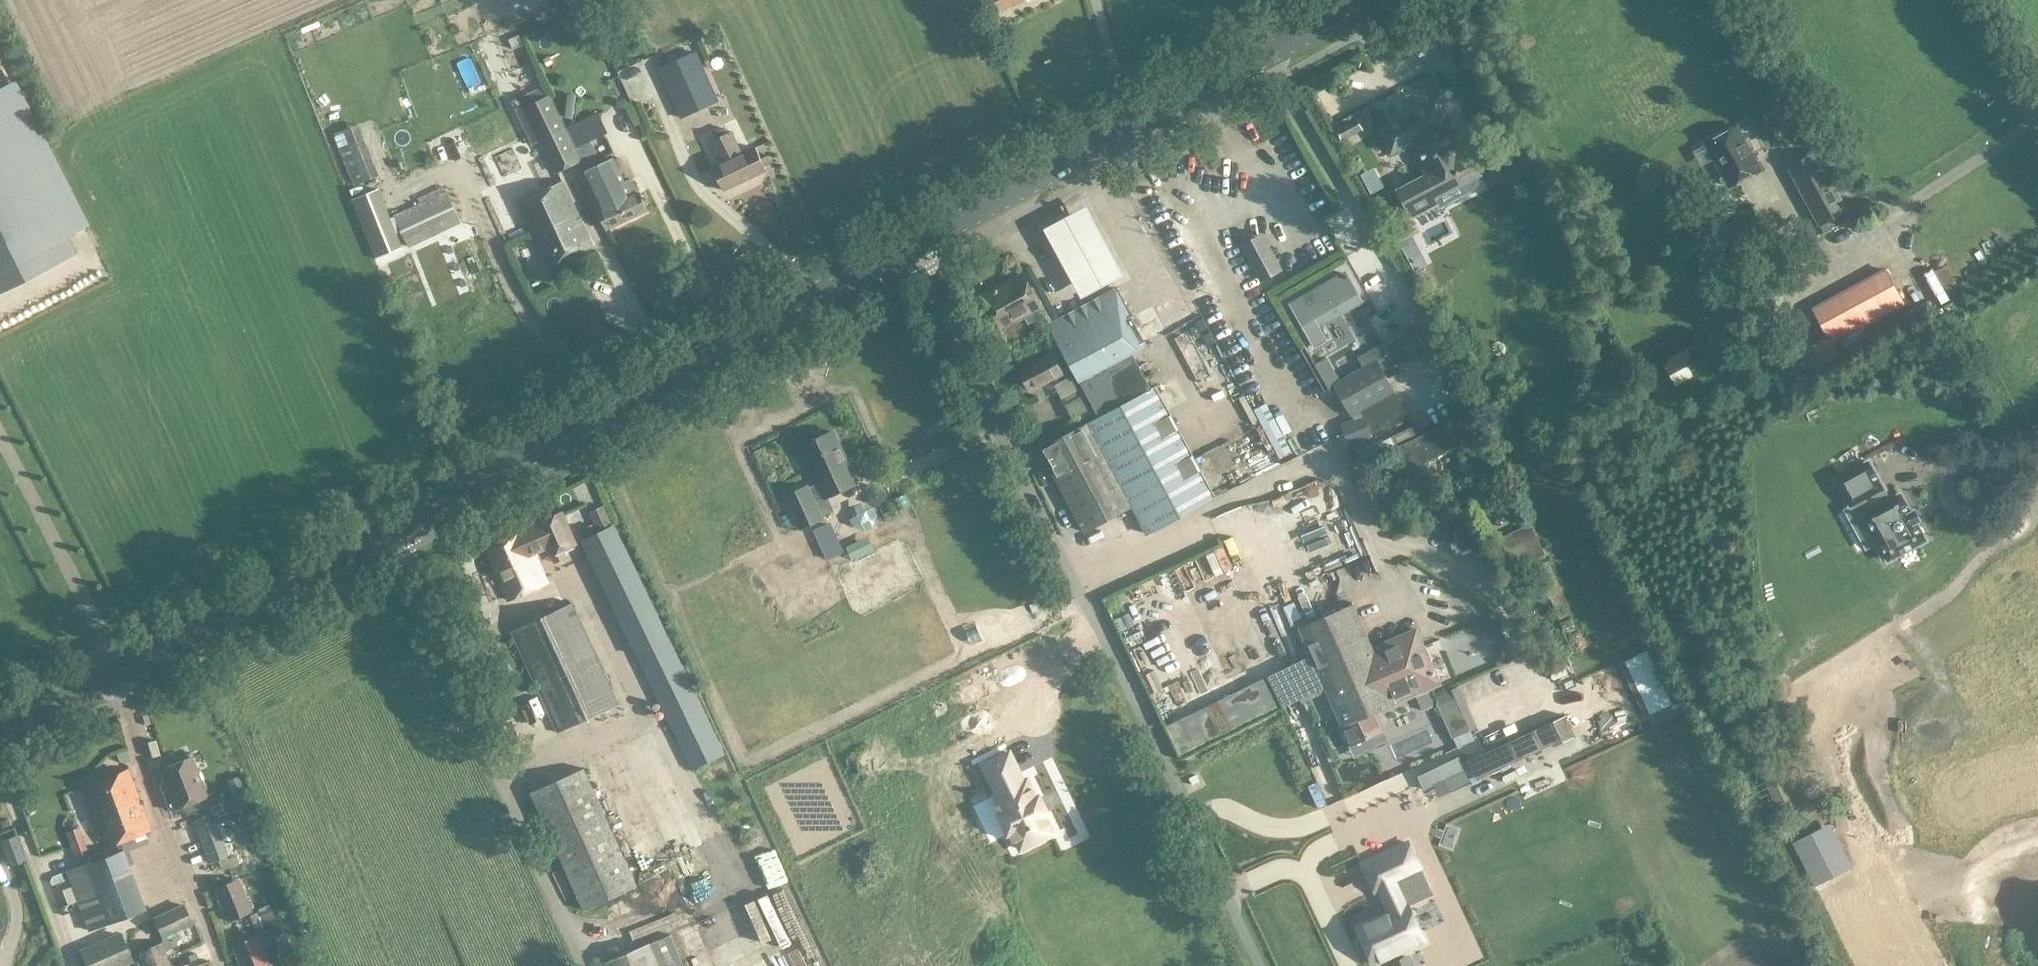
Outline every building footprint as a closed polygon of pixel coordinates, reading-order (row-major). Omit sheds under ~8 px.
[(997,13),(1025,0),(991,0),(997,13)] [(589,27),(590,16),(579,14),(578,25),(589,27)] [(629,40),(652,34),(650,24),(626,31),(629,40)] [(720,100),(697,50),(658,68),(681,118),(720,100)] [(0,88),(0,293),(76,254),(67,235),(83,227),(10,83),(0,88)] [(565,128),(550,95),(527,106),(542,138),(565,128)] [(1467,149),(1462,151),(1436,101),(1378,131),(1390,154),(1409,145),(1424,175),(1396,189),(1411,217),(1437,203),(1434,197),(1480,174),(1467,149)] [(354,111),(339,116),(344,131),(358,126),(354,111)] [(599,113),(568,128),(577,147),(591,141),(608,133),(599,113)] [(330,134),(342,132),(339,117),(327,119),(330,134)] [(1342,140),(1363,129),(1357,117),(1336,128),(1342,140)] [(1736,126),(1720,135),(1704,144),(1728,186),(1760,168),(1736,126)] [(565,128),(542,138),(557,170),(580,160),(565,128)] [(744,155),(733,133),(731,130),(727,132),(726,129),(715,134),(716,138),(711,140),(723,165),(714,169),(725,192),(768,172),(757,149),(744,155)] [(379,175),(364,136),(339,146),(354,185),(379,175)] [(1818,224),(1846,209),(1815,153),(1788,168),(1818,224)] [(624,182),(614,160),(585,174),(602,212),(599,213),(608,231),(648,212),(632,177),(624,182)] [(1490,176),(1486,168),(1479,172),(1483,179),(1490,176)] [(534,237),(579,216),(564,184),(520,205),(534,237)] [(409,247),(462,222),(446,190),(443,185),(423,195),(425,199),(394,215),(409,247)] [(378,188),(352,198),(377,257),(403,247),(378,188)] [(1724,218),(1708,194),(1689,207),(1704,231),(1724,218)] [(1087,208),(1044,232),(1082,300),(1125,277),(1087,208)] [(534,237),(549,268),(594,247),(584,224),(583,225),(579,216),(534,237)] [(1678,236),(1671,223),(1663,228),(1670,240),(1678,236)] [(1243,245),(1261,279),(1280,269),(1262,235),(1243,245)] [(1829,337),(1901,298),(1886,272),(1815,311),(1829,337)] [(1022,273),(982,294),(999,326),(1022,314),(1026,323),(1043,314),(1038,305),(1039,305),(1022,273)] [(1362,301),(1347,273),(1333,281),(1331,279),(1288,304),(1313,347),(1326,340),(1318,326),(1362,301)] [(1049,324),(1061,348),(1071,366),(1079,381),(1132,353),(1146,345),(1116,288),(1049,324)] [(1188,370),(1201,365),(1183,318),(1170,323),(1188,370)] [(1412,327),(1397,336),(1411,360),(1426,351),(1412,327)] [(1688,377),(1682,366),(1704,354),(1691,329),(1656,348),(1675,385),(1688,377)] [(609,335),(593,342),(598,352),(614,345),(609,335)] [(1071,366),(1061,348),(1019,371),(1029,389),(1071,366)] [(1079,381),(1099,417),(1151,389),(1132,353),(1079,381)] [(1407,417),(1392,390),(1376,362),(1334,385),(1350,414),(1360,408),(1362,413),(1340,423),(1351,446),(1372,436),(1407,417)] [(1154,387),(1151,389),(1099,417),(1087,423),(1131,506),(1146,533),(1213,498),(1154,387)] [(1268,404),(1255,410),(1280,458),(1293,451),(1268,404)] [(1084,531),(1131,506),(1087,423),(1040,449),(1084,531)] [(1455,447),(1448,432),(1444,424),(1396,447),(1414,485),(1429,477),(1423,463),(1455,447)] [(784,495),(799,528),(821,518),(812,499),(823,494),(825,497),(856,483),(833,431),(801,446),(818,483),(807,488),(806,485),(784,495)] [(1851,507),(1854,505),(1882,557),(1885,555),(1888,560),(1926,540),(1916,522),(1919,520),(1913,509),(1910,511),(1900,493),(1888,500),(1882,490),(1884,489),(1869,461),(1835,479),(1851,507)] [(1433,504),(1447,537),(1473,526),(1459,494),(1433,504)] [(612,524),(604,505),(590,511),(598,530),(612,524)] [(525,530),(534,554),(547,548),(548,549),(555,563),(567,557),(564,551),(580,544),(564,509),(536,522),(538,525),(525,530)] [(724,753),(704,711),(614,524),(581,540),(636,657),(670,726),(692,769),(724,753)] [(534,554),(525,530),(524,528),(484,545),(507,600),(547,583),(534,554)] [(1176,539),(1179,549),(1198,543),(1195,533),(1176,539)] [(1371,563),(1346,571),(1350,585),(1375,577),(1371,563)] [(890,575),(816,608),(827,632),(901,599),(890,575)] [(1226,584),(1116,623),(1116,636),(1168,636),(1207,622),(1201,622),(1236,610),(1226,584)] [(611,710),(612,708),(593,667),(595,666),(567,604),(529,621),(530,622),(510,631),(557,734),(611,710)] [(1298,627),(1335,712),(1389,688),(1371,648),(1352,604),(1298,627)] [(1492,617),(1481,622),(1488,636),(1499,631),(1492,617)] [(1371,648),(1389,688),(1395,703),(1416,694),(1422,709),(1434,705),(1427,689),(1439,684),(1415,629),(1371,648)] [(1382,730),(1374,712),(1395,703),(1389,688),(1335,712),(1349,745),(1382,730)] [(1451,737),(1452,737),(1469,729),(1450,688),(1433,696),(1451,737)] [(1619,706),(1612,709),(1606,696),(1588,705),(1602,733),(1626,721),(1619,706)] [(554,747),(606,728),(602,718),(551,737),(554,747)] [(1009,752),(984,764),(998,793),(995,795),(1003,813),(1000,815),(1008,833),(1012,831),(1021,849),(1053,833),(1044,815),(1048,814),(1039,795),(1036,797),(1027,779),(1024,781),(1009,752)] [(159,786),(163,796),(200,782),(190,757),(158,769),(164,784),(159,786)] [(1758,767),(1776,804),(1793,795),(1775,758),(1758,767)] [(583,910),(637,886),(584,768),(530,793),(583,910)] [(127,770),(100,780),(82,787),(105,847),(150,830),(127,770)] [(205,796),(200,782),(163,796),(168,811),(182,806),(186,816),(218,804),(214,792),(205,796)] [(242,793),(229,802),(238,814),(250,805),(242,793)] [(215,814),(196,821),(211,862),(230,856),(215,814)] [(1825,823),(1792,840),(1813,884),(1847,867),(1825,823)] [(88,854),(78,826),(65,831),(75,858),(88,854)] [(5,839),(0,841),(0,843),(10,867),(15,865),(26,860),(16,835),(5,839)] [(1362,863),(1375,892),(1379,890),(1389,912),(1356,927),(1362,940),(1357,942),(1362,954),(1368,951),(1373,963),(1393,954),(1396,961),(1392,963),(1394,965),(1411,965),(1407,956),(1403,958),(1400,951),(1424,940),(1407,904),(1431,893),(1407,842),(1362,863)] [(146,909),(140,895),(122,849),(84,864),(96,894),(107,924),(146,909)] [(77,901),(96,894),(84,864),(66,871),(77,901)] [(709,933),(779,898),(765,870),(749,878),(749,876),(694,903),(709,933)] [(215,888),(227,920),(251,911),(240,879),(215,888)] [(653,883),(660,905),(671,902),(663,879),(653,883)] [(107,924),(96,894),(77,901),(89,931),(107,924)] [(162,938),(192,924),(182,903),(152,917),(162,938)] [(267,904),(258,908),(263,921),(272,917),(267,904)] [(258,912),(250,915),(255,927),(263,924),(258,912)] [(271,918),(263,921),(268,933),(276,930),(271,918)] [(88,965),(123,965),(133,961),(120,933),(81,950),(88,965)] [(671,933),(605,961),(608,965),(684,965),(671,933)] [(240,965),(267,965),(257,937),(232,946),(240,965)] [(161,943),(141,950),(148,965),(170,965),(161,943)]
